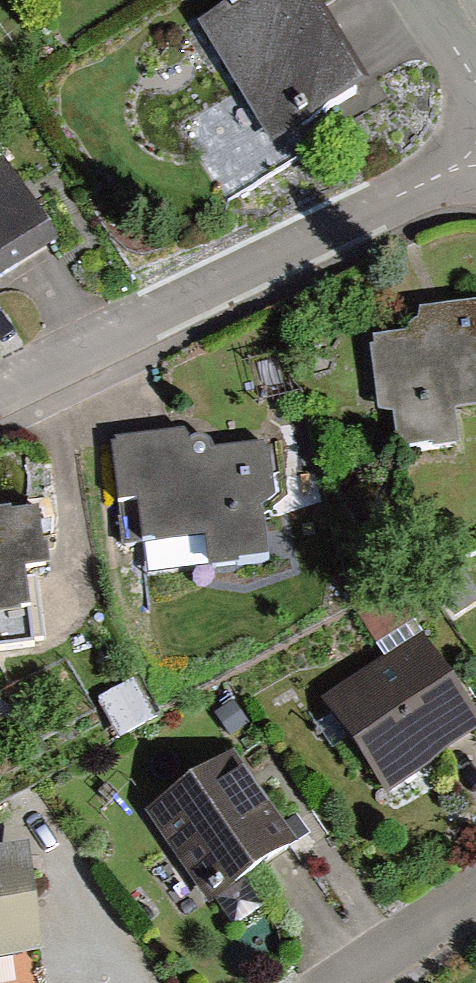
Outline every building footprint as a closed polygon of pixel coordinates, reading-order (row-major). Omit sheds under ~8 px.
[(317,0),(243,0),(201,27),(244,95),(183,134),(223,196),(333,126),(322,108),(368,79),(325,12),(317,0)] [(2,156),(0,158),(0,273),(55,237),(29,197),(2,156)] [(418,300),(421,330),(376,335),(383,396),(400,394),(406,452),(453,447),(449,413),(475,410),(475,294),(418,300)] [(220,565),(270,560),(262,483),(271,482),(267,445),(190,453),(188,435),(113,443),(118,495),(141,493),(146,542),(217,534),(220,565)] [(46,563),(41,500),(0,504),(0,607),(28,605),(25,565),(46,563)] [(423,635),(328,702),(391,791),(475,732),(475,710),(423,635)] [(105,703),(125,737),(158,719),(138,684),(105,703)] [(212,901),(300,837),(234,747),(146,811),(212,901)] [(0,846),(0,951),(40,946),(30,866),(27,843),(0,846)]
